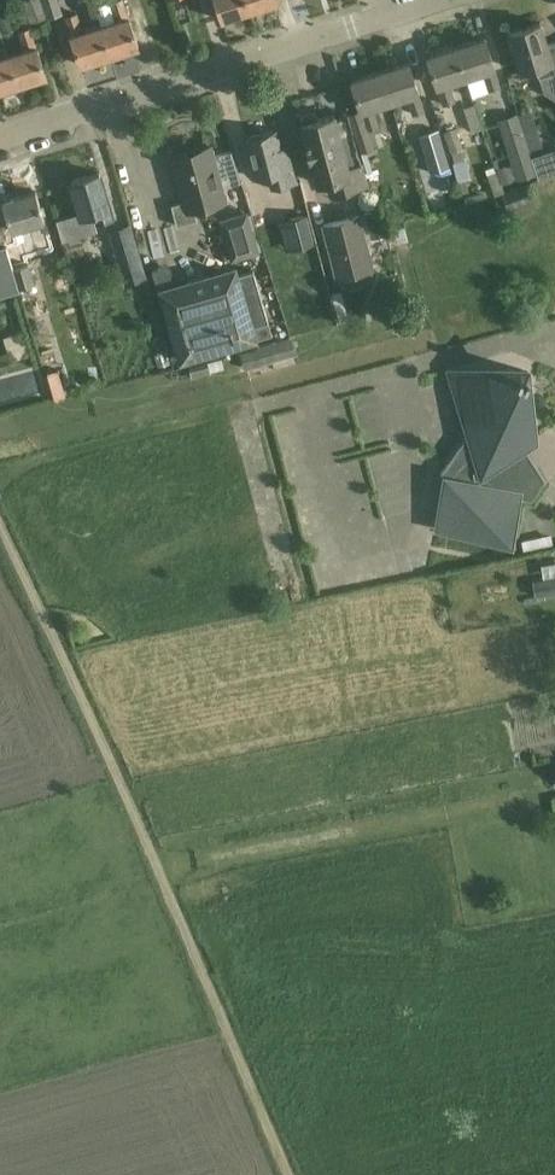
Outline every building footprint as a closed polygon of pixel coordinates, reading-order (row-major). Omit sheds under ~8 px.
[(24,1),(31,23),(46,18),(40,0),(27,0),(24,1)] [(62,13),(58,0),(43,0),(48,18),(62,13)] [(128,16),(123,0),(118,0),(112,2),(117,20),(100,25),(110,55),(139,46),(129,16),(128,16)] [(221,19),(249,10),(246,0),(215,0),(221,19)] [(249,10),(278,1),(278,0),(246,0),(249,10)] [(308,9),(322,6),(321,0),(306,0),(308,9)] [(5,3),(0,5),(0,22),(4,33),(14,29),(5,3)] [(81,65),(110,55),(100,25),(83,31),(77,13),(66,17),(72,34),(71,34),(81,65)] [(553,61),(541,22),(509,32),(521,70),(537,66),(540,77),(554,72),(554,71),(552,61),(553,61)] [(20,32),(25,50),(8,55),(18,85),(47,75),(37,46),(36,46),(30,28),(20,32)] [(485,37),(456,47),(466,76),(483,71),(489,89),(500,85),(493,68),(495,67),(485,37)] [(444,104),(454,100),(448,82),(466,76),(456,47),(427,56),(437,86),(438,85),(444,104)] [(18,85),(8,55),(0,58),(0,91),(18,85)] [(410,62),(381,71),(390,101),(407,96),(413,114),(424,110),(418,92),(419,91),(410,62)] [(373,107),(390,101),(381,71),(352,80),(361,110),(349,113),(359,151),(374,147),(368,128),(378,125),(373,107)] [(359,151),(349,113),(348,110),(302,123),(307,143),(311,160),(312,160),(318,184),(327,181),(331,195),(367,185),(362,164),(359,151)] [(499,119),(512,164),(516,179),(536,173),(529,150),(524,131),(518,113),(499,119)] [(454,118),(469,170),(482,166),(467,114),(454,118)] [(444,132),(451,153),(452,152),(462,149),(463,149),(456,128),(444,132)] [(524,131),(529,150),(542,146),(536,128),(524,131)] [(418,135),(430,171),(449,165),(438,129),(418,135)] [(291,154),(283,156),(276,130),(247,137),(257,178),(268,175),(272,188),(298,182),(291,154)] [(195,208),(225,200),(210,147),(173,157),(184,201),(171,205),(177,226),(198,220),(195,208)] [(533,159),(539,180),(554,175),(554,152),(533,159)] [(495,195),(505,192),(497,169),(487,173),(495,195)] [(109,207),(110,207),(100,172),(72,181),(82,216),(94,212),(98,223),(112,219),(109,207)] [(527,185),(503,194),(508,210),(533,201),(527,185)] [(29,225),(44,220),(36,191),(2,201),(11,230),(13,229),(16,239),(31,235),(29,225)] [(260,252),(248,211),(219,219),(231,261),(260,252)] [(290,219),(298,249),(314,245),(306,214),(290,219)] [(339,276),(341,280),(344,283),(349,285),(353,285),(362,283),(367,280),(370,277),(371,273),(371,268),(371,267),(372,266),(359,216),(324,225),(337,275),(338,275),(339,276)] [(379,219),(366,222),(371,241),(384,237),(379,219)] [(144,277),(141,269),(127,223),(115,226),(123,250),(115,252),(125,283),(144,277)] [(21,242),(9,246),(22,289),(35,285),(21,242)] [(22,289),(9,246),(0,248),(0,285),(3,295),(22,289)] [(152,270),(157,286),(172,281),(170,274),(173,273),(171,267),(164,263),(158,265),(159,268),(152,270)] [(237,275),(235,268),(160,290),(181,361),(272,334),(254,270),(237,275)] [(296,353),(292,339),(262,347),(266,362),(296,353)] [(471,433),(442,473),(448,477),(437,528),(510,544),(520,497),(532,500),(548,479),(541,467),(537,470),(530,459),(534,457),(528,447),(538,440),(534,377),(525,369),(452,372),(471,433)] [(534,581),(537,597),(554,594),(554,578),(534,581)]
